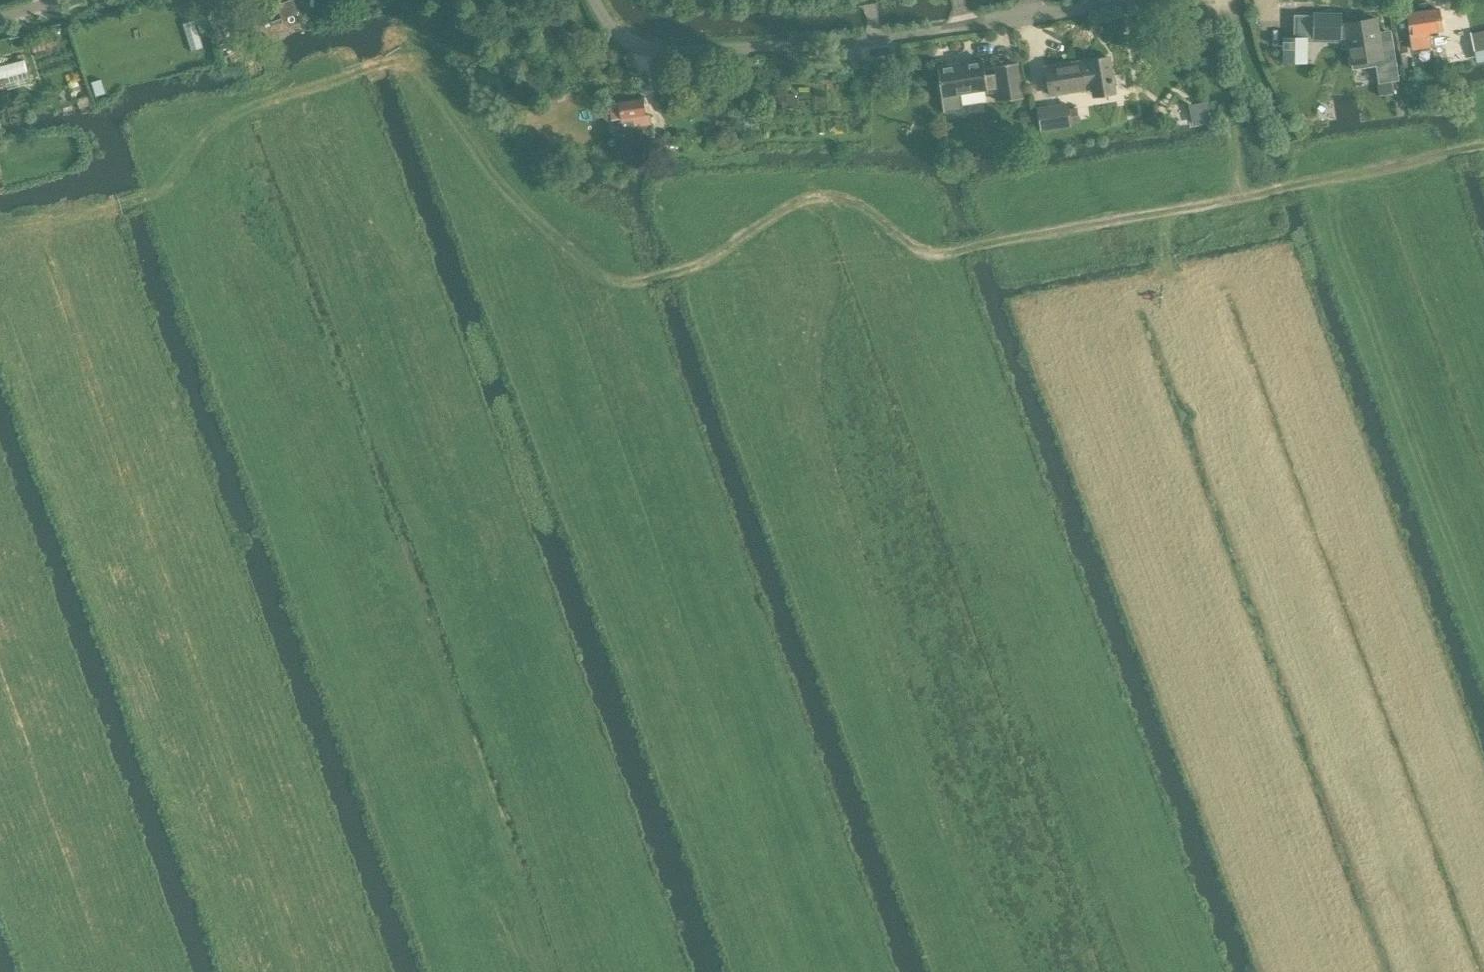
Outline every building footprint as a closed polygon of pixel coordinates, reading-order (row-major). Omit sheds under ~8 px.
[(298,14),(293,0),(289,0),(276,5),(281,20),(298,14)] [(1412,49),(1431,47),(1429,33),(1442,31),(1438,9),(1407,14),(1412,49)] [(1341,49),(1349,49),(1351,68),(1375,66),(1378,84),(1399,81),(1397,71),(1392,36),(1391,33),(1378,35),(1375,18),(1344,23),(1345,25),(1341,25),(1341,13),(1313,13),(1313,18),(1297,18),(1297,37),(1282,37),(1282,62),(1306,62),(1307,39),(1341,39),(1341,49)] [(1483,49),(1483,32),(1471,35),(1474,51),(1483,49)] [(1080,62),(1045,68),(1050,95),(1085,89),(1084,88),(1090,87),(1092,97),(1116,93),(1110,58),(1088,62),(1088,64),(1081,65),(1080,62)] [(985,76),(983,60),(937,67),(943,112),(945,112),(945,111),(962,109),(960,94),(998,88),(1000,102),(1022,98),(1017,63),(995,66),(996,74),(985,76)] [(1377,85),(1379,97),(1393,94),(1391,83),(1377,85)] [(798,94),(777,94),(778,108),(798,107),(798,94)] [(619,103),(609,104),(612,120),(621,119),(623,132),(622,132),(626,159),(622,159),(623,167),(623,169),(637,167),(637,164),(636,157),(641,156),(637,130),(635,130),(634,128),(651,125),(649,114),(645,115),(643,99),(619,102),(619,103)] [(1068,111),(1067,105),(1035,110),(1038,130),(1070,125),(1070,123),(1078,121),(1076,109),(1068,111)] [(1030,122),(1029,111),(1019,112),(1021,124),(1030,122)] [(682,137),(662,137),(662,145),(682,146),(682,137)]
